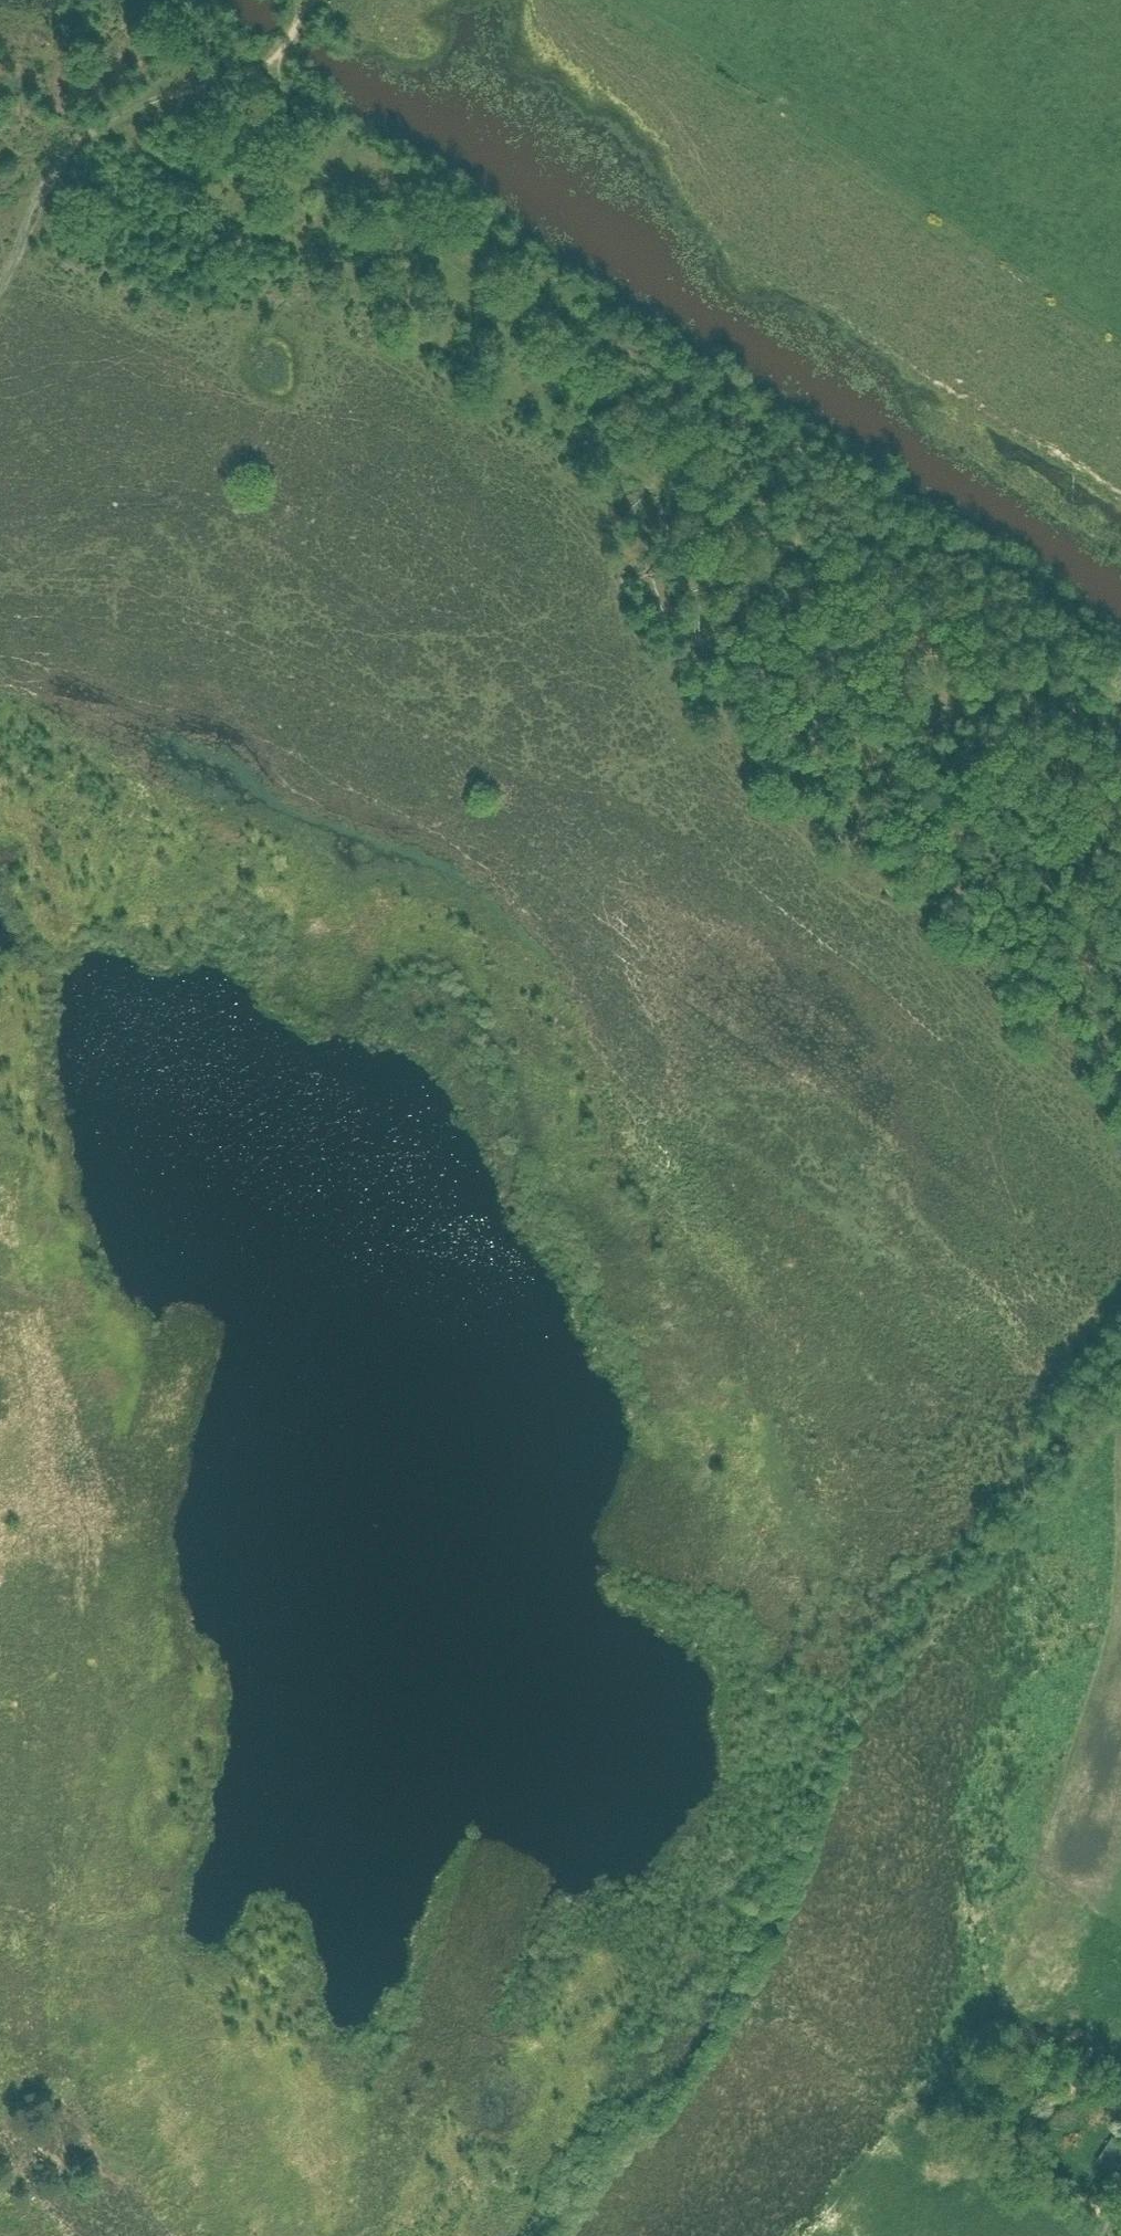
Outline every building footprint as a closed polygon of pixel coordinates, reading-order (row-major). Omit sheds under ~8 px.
[(1097,2161),(1115,2171),(1120,2162),(1120,2144),(1111,2138),(1097,2161)]
